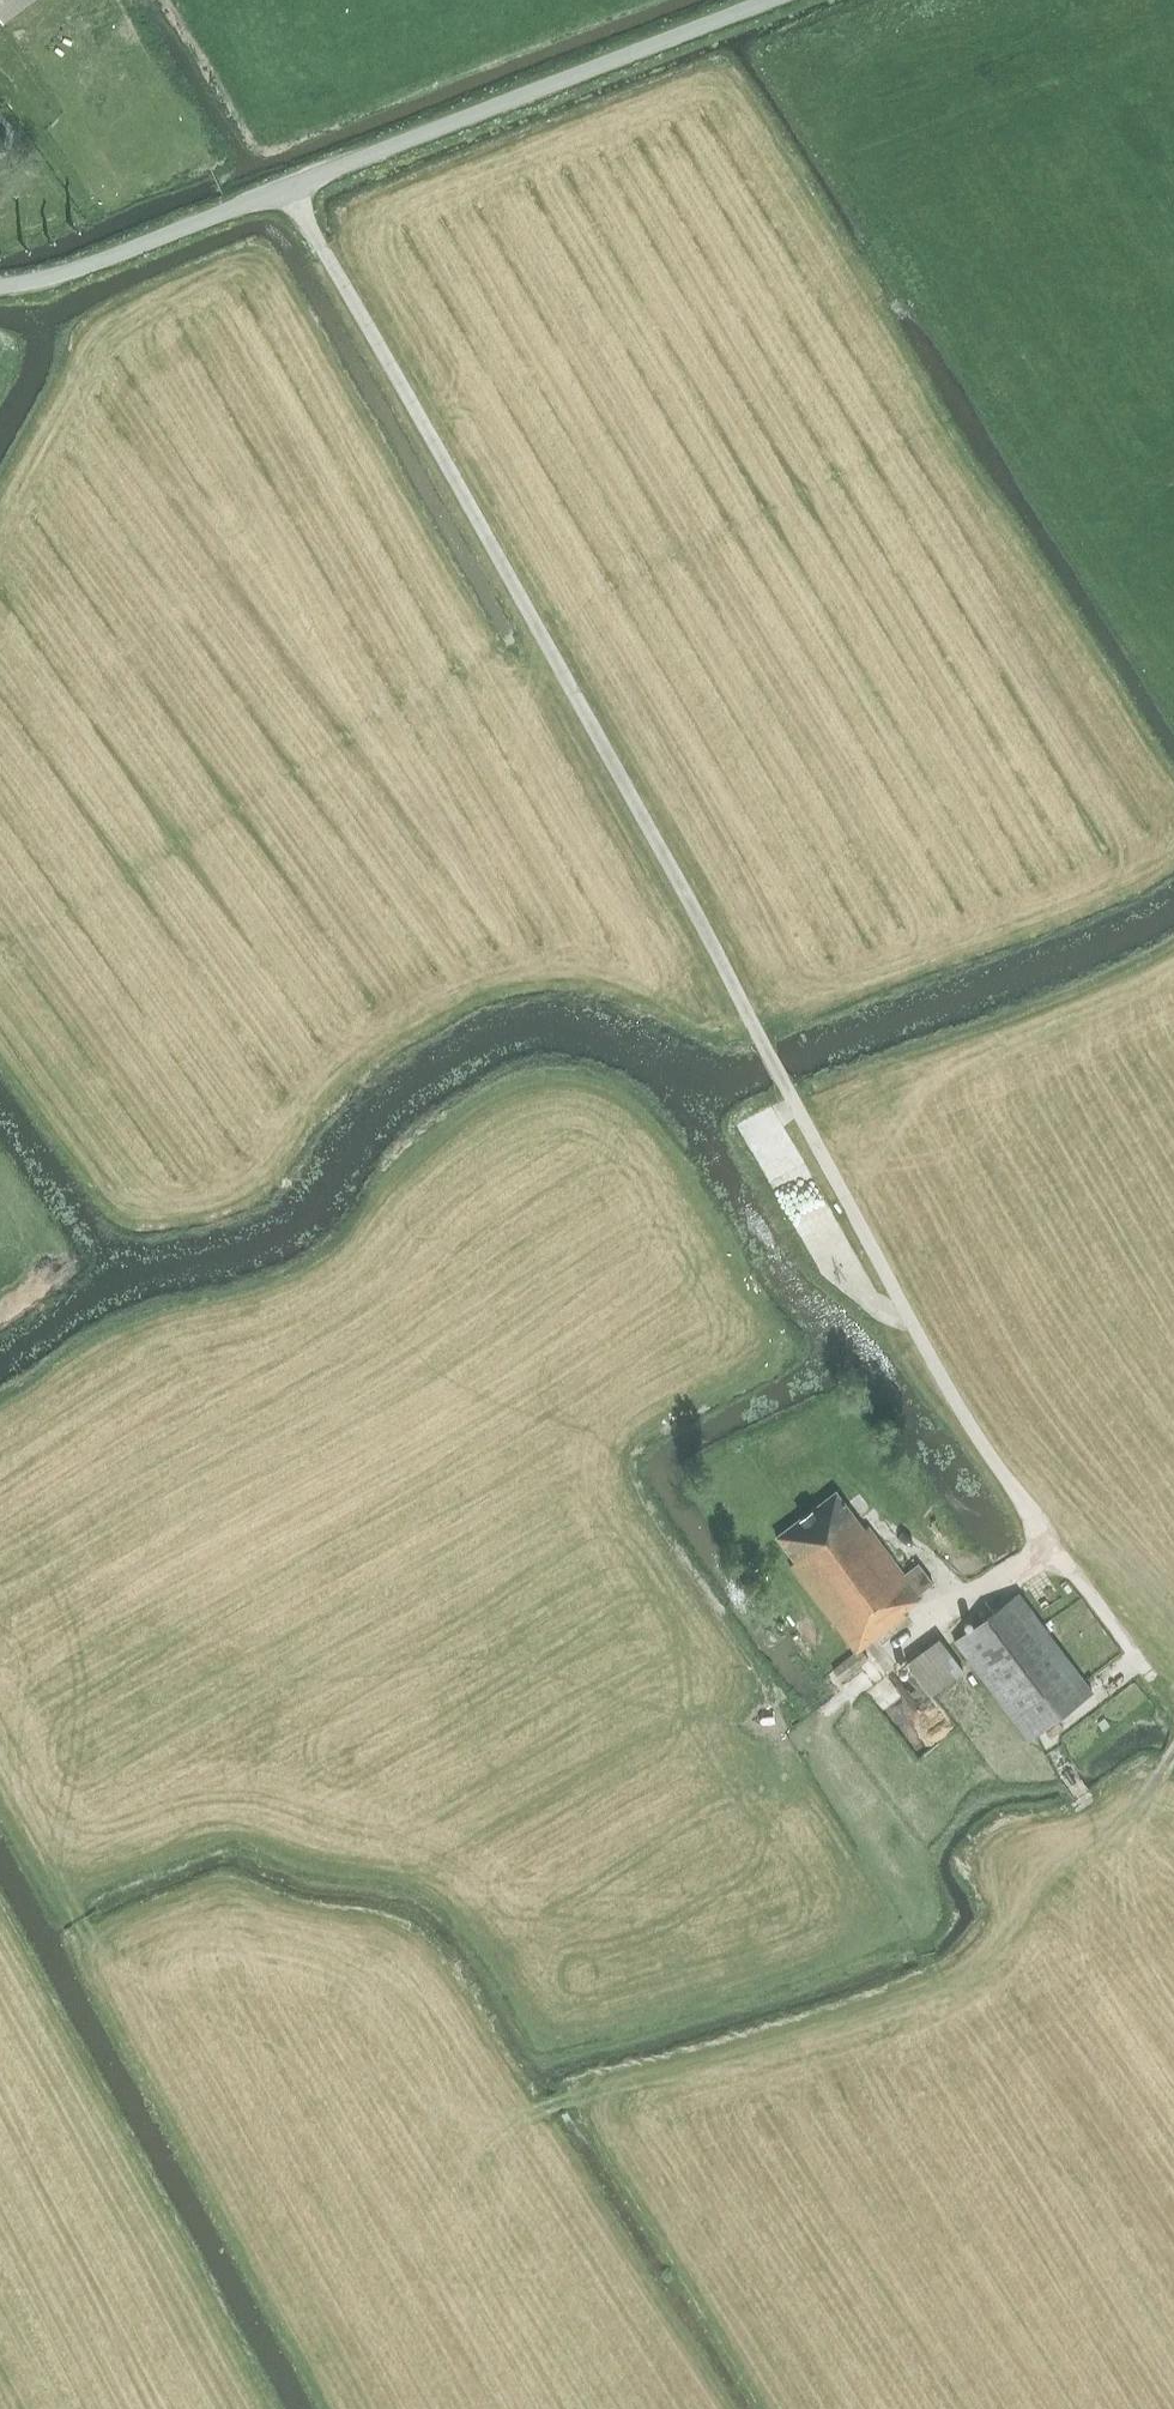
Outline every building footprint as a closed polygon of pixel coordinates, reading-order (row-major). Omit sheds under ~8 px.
[(3,23),(35,0),(0,0),(0,19),(3,23)] [(795,1562),(790,1566),(855,1652),(833,1669),(841,1680),(868,1659),(861,1649),(906,1614),(903,1610),(921,1597),(919,1594),(933,1583),(918,1563),(903,1574),(868,1526),(864,1529),(836,1491),(776,1537),(795,1562)] [(1028,1740),(1092,1692),(1019,1593),(954,1641),(1028,1740)] [(963,1670),(939,1638),(907,1661),(931,1694),(963,1670)]
